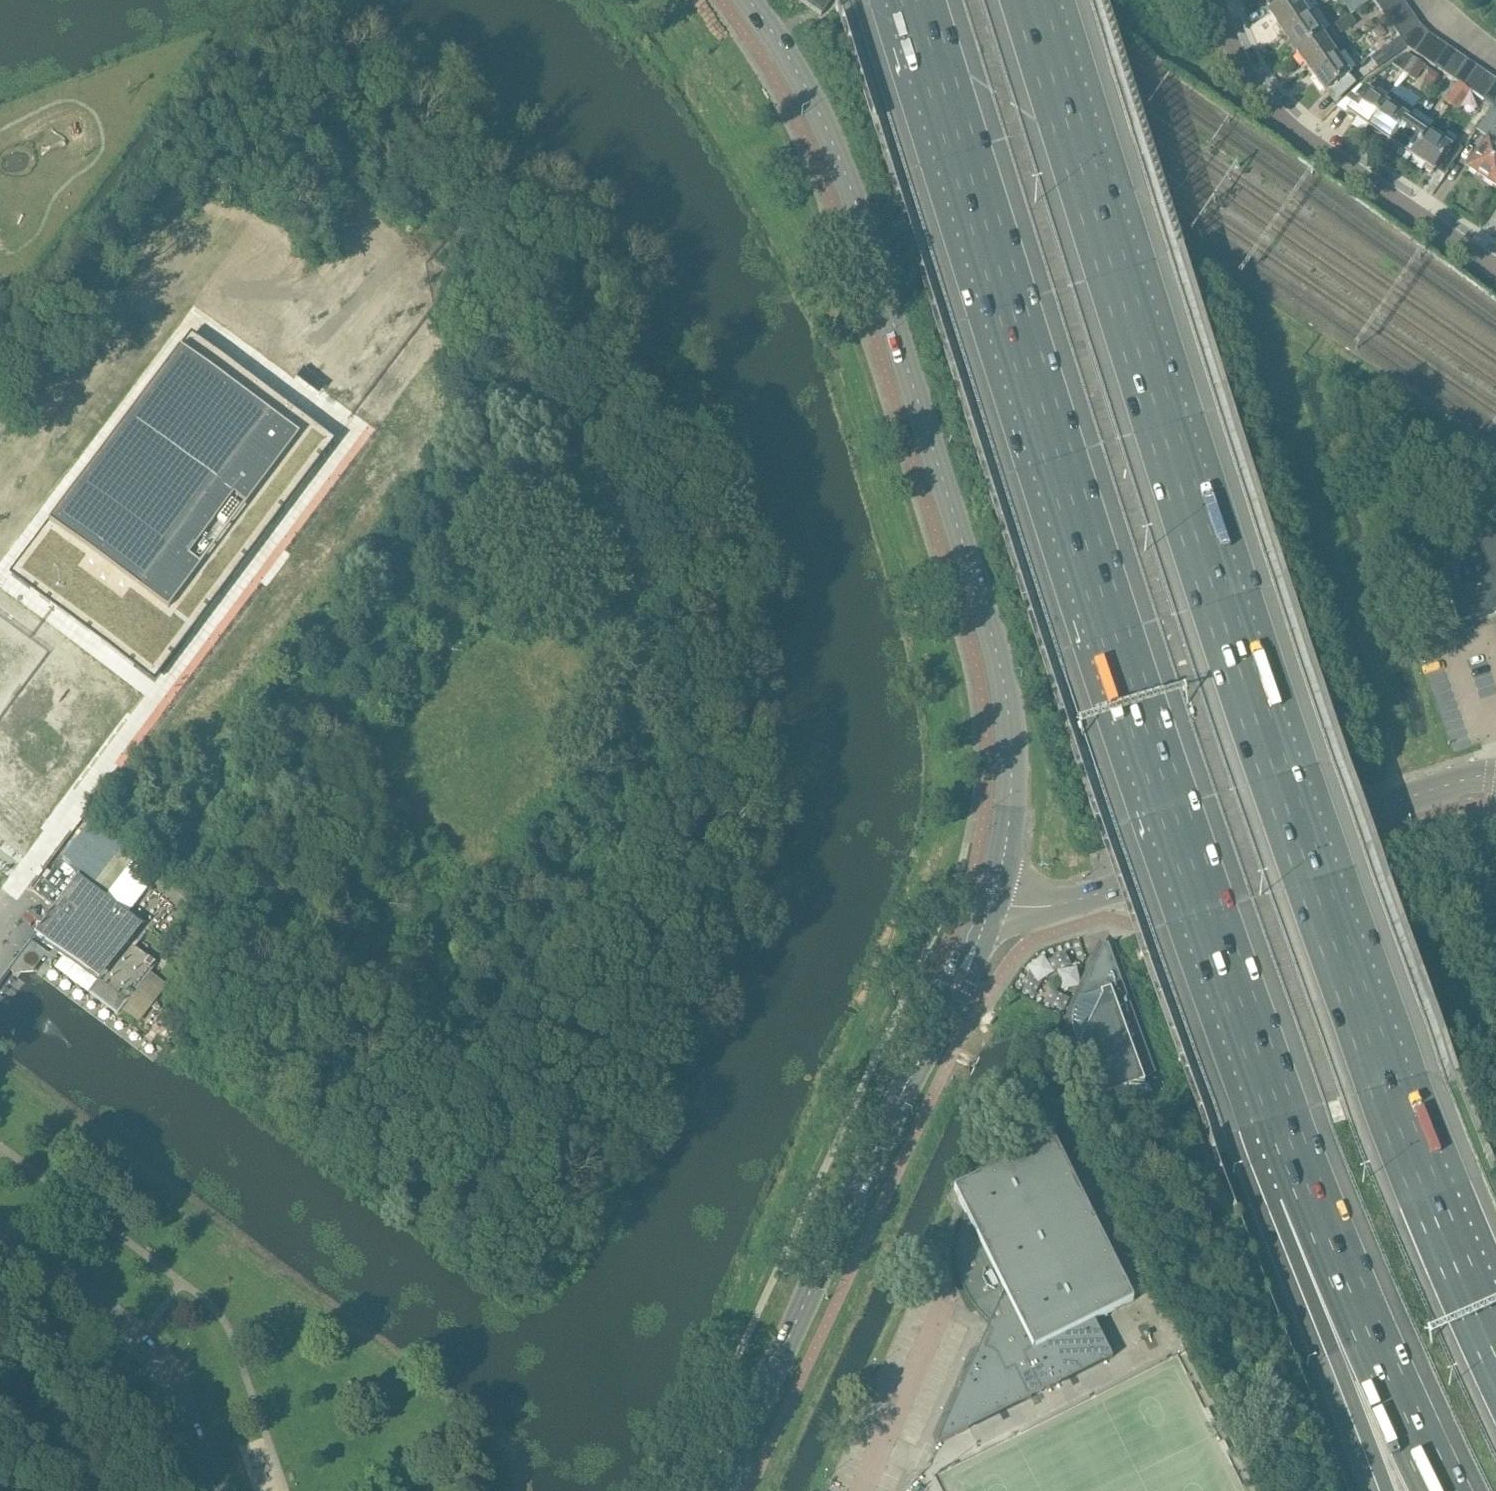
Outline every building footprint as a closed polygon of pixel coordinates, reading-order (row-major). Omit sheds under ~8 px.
[(821,16),(832,0),(798,0),(821,16)] [(1282,34),(1308,16),(1307,15),(1313,10),(1306,0),(1264,0),(1272,11),(1268,14),(1282,34)] [(1342,0),(1352,15),(1370,2),(1368,0),(1342,0)] [(1398,0),(1374,0),(1373,1),(1381,12),(1398,0)] [(1381,12),(1387,22),(1407,8),(1401,0),(1398,0),(1381,12)] [(1407,8),(1387,22),(1394,31),(1413,17),(1407,8)] [(1309,18),(1308,16),(1282,34),(1287,41),(1296,54),(1322,36),(1321,35),(1309,18)] [(1334,26),(1340,35),(1355,24),(1349,16),(1334,26)] [(1413,17),(1394,31),(1399,38),(1401,41),(1420,27),(1419,26),(1413,17)] [(1420,27),(1401,41),(1407,49),(1415,55),(1428,34),(1427,34),(1420,27)] [(1428,34),(1415,55),(1424,61),(1438,41),(1428,34)] [(1335,55),(1322,36),(1296,54),(1309,73),(1335,55)] [(1407,49),(1401,41),(1399,38),(1370,59),(1377,70),(1407,49)] [(1438,41),(1424,61),(1434,68),(1448,48),(1438,41)] [(1448,48),(1434,68),(1444,75),(1458,55),(1448,48)] [(1391,64),(1403,72),(1408,76),(1418,62),(1412,58),(1406,54),(1391,64)] [(1335,55),(1309,73),(1324,94),(1350,75),(1336,55),(1335,55)] [(1458,55),(1444,75),(1453,81),(1467,61),(1458,55)] [(1467,61),(1453,81),(1463,88),(1477,68),(1467,61)] [(1418,62),(1408,76),(1415,81),(1425,66),(1424,66),(1418,62)] [(1470,92),(1473,94),(1487,75),(1477,68),(1463,88),(1464,88),(1470,92)] [(1438,78),(1431,72),(1425,81),(1432,86),(1438,78)] [(1487,75),(1473,94),(1482,101),(1495,81),(1495,80),(1487,75)] [(1495,80),(1495,81),(1482,101),(1493,108),(1495,103),(1495,78),(1495,80)] [(1451,106),(1452,107),(1462,92),(1464,88),(1463,88),(1457,84),(1455,87),(1445,102),(1451,106)] [(1464,88),(1462,92),(1452,107),(1457,111),(1463,103),(1468,96),(1470,92),(1464,88)] [(1385,106),(1384,105),(1371,96),(1372,96),(1362,90),(1346,114),(1368,129),(1385,106)] [(1390,144),(1407,121),(1406,120),(1412,111),(1390,96),(1384,105),(1385,106),(1368,129),(1390,144)] [(1493,108),(1476,131),(1488,139),(1469,168),(1495,186),(1495,130),(1495,129),(1495,128),(1495,103),(1493,108)] [(1411,158),(1428,135),(1407,121),(1390,144),(1411,158)] [(1440,143),(1428,135),(1411,158),(1433,173),(1435,170),(1449,149),(1453,144),(1444,137),(1440,143)] [(69,539),(30,590),(135,669),(162,632),(182,647),(336,442),(212,349),(200,365),(180,349),(48,524),(69,539)] [(1455,541),(1444,582),(1460,627),(1495,614),(1495,527),(1455,541)] [(41,879),(32,891),(54,908),(44,921),(37,931),(34,935),(59,954),(98,984),(91,994),(117,1014),(119,1011),(120,1010),(122,1007),(149,972),(155,963),(129,943),(141,927),(143,925),(106,897),(97,891),(115,866),(108,860),(117,848),(88,826),(50,877),(45,883),(41,879)] [(1082,1050),(1100,1101),(1144,1084),(1142,1080),(1155,1075),(1108,945),(1103,947),(1104,951),(1100,961),(1097,960),(1089,977),(1090,980),(1082,998),(1080,997),(1074,1010),(1072,1015),(1071,1020),(1071,1026),(1071,1031),(1073,1037),(1075,1042),(1078,1046),(1081,1051),(1082,1050)] [(990,1324),(937,1444),(936,1445),(1113,1358),(1094,1321),(1134,1302),(1113,1261),(1128,1254),(1084,1164),(1069,1172),(1054,1141),(954,1191),(966,1215),(963,1223),(960,1231),(958,1239),(957,1245),(957,1248),(957,1255),(957,1262),(958,1270),(959,1277),(961,1284),(964,1291),(967,1297),(971,1304),(975,1310),(980,1315),(985,1320),(990,1324)] [(1149,1279),(1141,1263),(1140,1261),(1139,1262),(1124,1269),(1133,1287),(1149,1279)]
